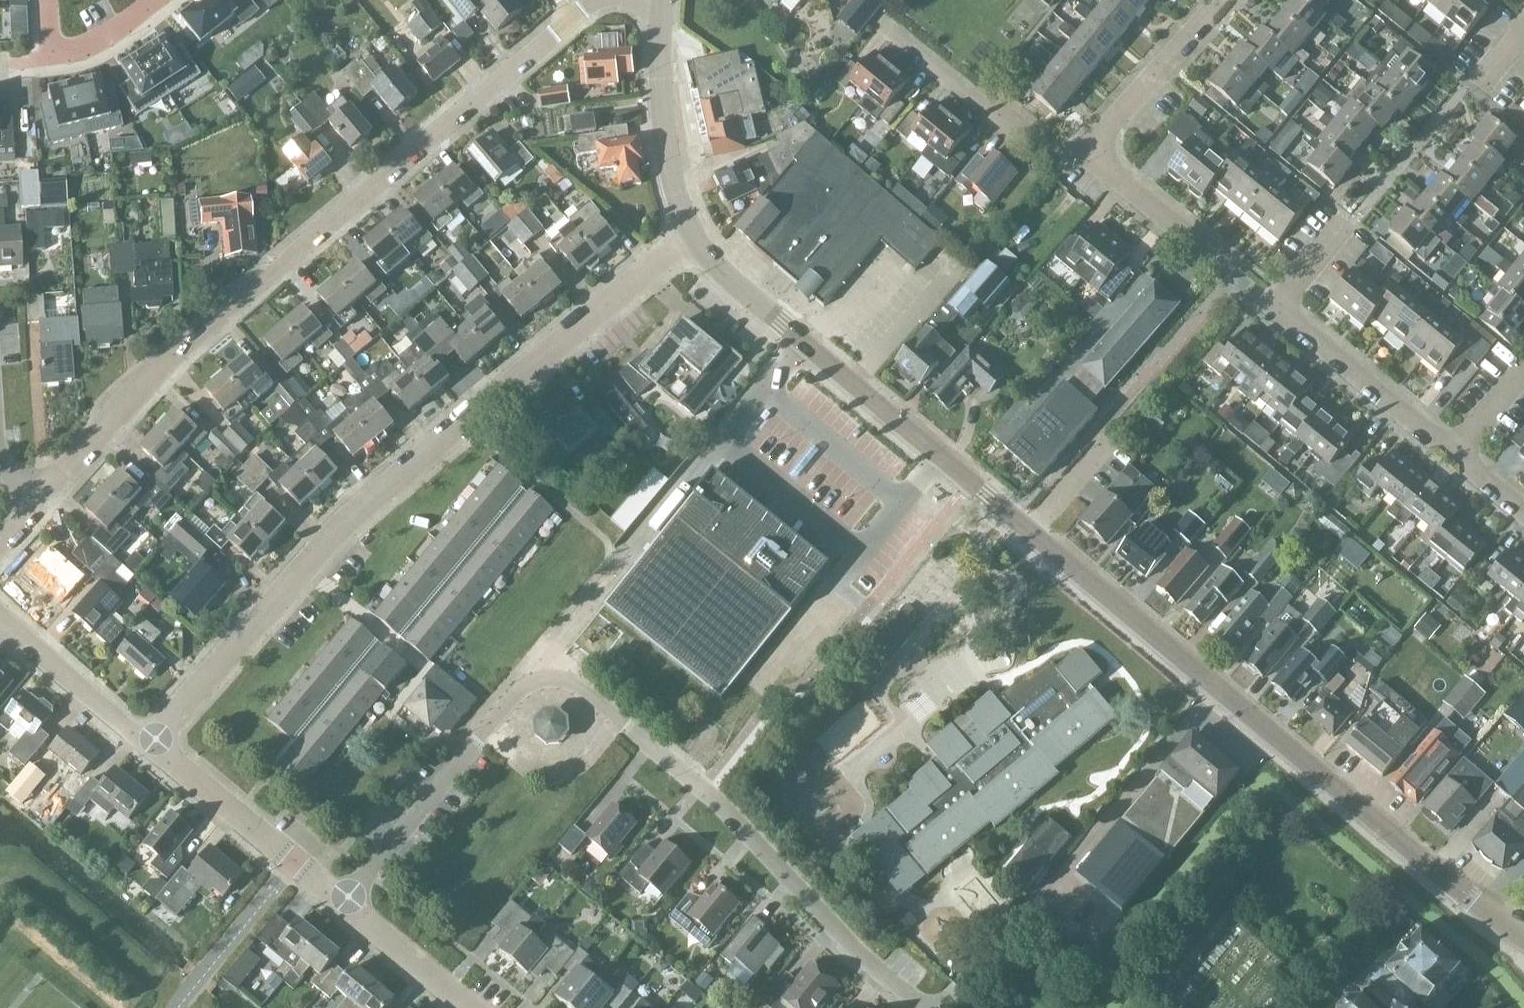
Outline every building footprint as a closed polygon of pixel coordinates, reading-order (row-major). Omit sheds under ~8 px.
[(180,19),(181,21),(181,20),(200,44),(237,15),(244,24),(259,12),(250,0),(233,0),(229,3),(227,0),(204,0),(203,0),(202,1),(196,6),(194,7),(182,18),(182,17),(180,19)] [(466,25),(481,13),(497,32),(521,13),(511,0),(447,0),(466,25)] [(784,0),(767,0),(777,8),(784,0)] [(837,21),(856,36),(883,3),(879,0),(854,0),(837,21)] [(1104,6),(1095,16),(1093,18),(1119,40),(1134,21),(1109,0),(1097,0),(1104,6)] [(1134,21),(1150,3),(1146,0),(1109,0),(1134,21)] [(1327,21),(1301,0),(1297,0),(1282,18),(1311,41),(1320,49),(1326,41),(1317,34),(1327,21)] [(1327,21),(1331,25),(1338,17),(1329,9),(1336,0),(1301,0),(1327,21)] [(1466,0),(1434,0),(1432,2),(1428,7),(1447,23),(1466,0)] [(1442,28),(1450,34),(1454,29),(1467,39),(1489,12),(1474,0),(1466,0),(1447,23),(1442,28)] [(1388,2),(1379,12),(1387,18),(1395,8),(1388,2)] [(1093,18),(1095,16),(1081,5),(1075,12),(1089,23),(1079,35),(1078,37),(1103,58),(1119,40),(1093,18)] [(1395,8),(1387,18),(1405,34),(1414,23),(1395,8)] [(409,27),(421,43),(444,25),(431,10),(409,27)] [(1301,53),(1311,41),(1282,18),(1266,37),(1290,56),(1305,69),(1311,61),(1301,53)] [(1078,37),(1079,35),(1066,24),(1059,32),(1073,43),(1064,54),(1062,55),(1088,76),(1103,58),(1078,37)] [(372,31),(377,46),(393,41),(388,25),(372,31)] [(1432,41),(1434,39),(1426,33),(1417,25),(1408,36),(1425,50),(1432,41)] [(1290,56),(1266,37),(1262,34),(1247,53),(1268,71),(1283,83),(1289,76),(1280,68),(1290,56)] [(603,53),(619,52),(618,36),(602,37),(603,53)] [(416,65),(432,85),(460,62),(440,39),(433,45),(436,49),(416,65)] [(1439,43),(1434,39),(1432,41),(1425,50),(1444,66),(1454,53),(1440,42),(1439,43)] [(148,50),(142,54),(169,96),(201,76),(182,47),(171,53),(164,42),(163,40),(161,42),(150,49),(148,50)] [(1403,40),(1381,66),(1419,97),(1435,78),(1434,77),(1439,71),(1429,63),(1424,69),(1409,56),(1415,49),(1403,40)] [(1062,55),(1064,54),(1050,42),(1043,50),(1057,62),(1048,71),(1047,73),(1072,95),(1088,76),(1062,55)] [(1268,71),(1247,53),(1242,48),(1226,68),(1262,97),(1268,90),(1259,82),(1268,71)] [(362,60),(359,62),(343,75),(363,100),(372,93),(392,117),(415,98),(395,72),(390,76),(373,56),(372,57),(367,51),(360,57),(362,60)] [(600,53),(600,60),(587,61),(588,87),(618,86),(617,77),(633,76),(631,51),(619,52),(603,53),(600,53)] [(722,57),(693,63),(701,103),(719,99),(720,104),(739,100),(738,95),(760,90),(754,65),(741,68),(738,56),(738,53),(722,57)] [(849,66),(843,60),(829,77),(846,91),(852,85),(868,98),(893,68),(875,53),(861,71),(851,63),(849,66)] [(169,96),(142,54),(136,58),(134,59),(123,66),(121,68),(122,69),(130,82),(120,88),(138,116),(169,96)] [(1047,73),(1048,71),(1035,60),(1028,69),(1042,80),(1032,92),(1057,113),(1072,95),(1047,73)] [(1367,83),(1365,86),(1398,113),(1403,117),(1419,97),(1381,66),(1367,83)] [(896,100),(910,82),(893,68),(868,98),(884,111),(879,118),(889,126),(905,107),(896,100)] [(1251,108),(1261,98),(1226,68),(1209,88),(1212,90),(1207,95),(1223,110),(1228,104),(1245,117),(1252,109),(1251,108)] [(122,128),(112,89),(107,90),(103,91),(101,91),(99,82),(99,81),(99,79),(97,80),(81,84),(79,84),(79,85),(78,85),(74,86),(73,86),(86,137),(119,128),(119,129),(122,128)] [(1347,99),(1345,102),(1379,129),(1383,132),(1398,113),(1365,86),(1367,83),(1363,80),(1347,99)] [(39,107),(48,146),(51,146),(51,145),(86,137),(73,86),(72,86),(68,87),(67,87),(65,88),(50,92),(50,91),(47,92),(48,94),(51,104),(48,105),(43,106),(39,107)] [(540,92),(543,109),(570,105),(568,88),(540,92)] [(719,99),(701,103),(713,157),(745,150),(743,142),(754,139),(749,117),(765,113),(760,90),(738,95),(739,100),(720,104),(719,99)] [(371,135),(351,110),(350,112),(340,100),(327,111),(315,94),(301,106),(322,130),(327,126),(349,153),(371,135)] [(1342,95),(1335,104),(1345,113),(1335,125),(1363,148),(1379,129),(1345,102),(1347,99),(1342,95)] [(929,149),(955,119),(937,104),(922,122),(913,114),(897,133),(907,142),(913,135),(929,149)] [(301,106),(288,117),(305,138),(284,155),(308,187),(332,168),(317,150),(320,148),(312,138),(322,130),(301,106)] [(813,117),(805,109),(797,116),(806,124),(813,117)] [(1523,132),(1523,116),(1515,109),(1507,118),(1523,132)] [(1474,141),(1478,145),(1505,166),(1509,170),(1514,164),(1505,156),(1521,137),(1495,115),(1474,141)] [(571,119),(574,134),(596,131),(594,116),(571,119)] [(1178,144),(1193,125),(1183,117),(1168,136),(1178,144)] [(1363,148),(1335,125),(1325,117),(1320,124),(1330,132),(1319,144),(1347,167),(1363,148)] [(955,119),(929,149),(938,156),(933,162),(951,177),(967,157),(958,150),(972,133),(955,119)] [(14,149),(13,123),(0,123),(0,150),(14,149)] [(745,162),(715,176),(721,188),(728,205),(758,192),(761,199),(770,187),(772,189),(787,171),(818,135),(807,124),(776,138),(782,150),(759,160),(761,165),(749,170),(745,162)] [(1211,140),(1193,125),(1178,144),(1186,150),(1169,171),(1173,174),(1171,177),(1180,184),(1184,183),(1187,185),(1210,157),(1202,150),(1211,140)] [(645,164),(640,139),(630,140),(628,126),(605,129),(606,133),(577,137),(580,156),(599,154),(602,171),(618,168),(621,189),(643,185),(640,165),(645,164)] [(481,163),(499,184),(523,164),(527,169),(537,160),(523,142),(511,152),(496,134),(483,145),(480,141),(467,152),(470,155),(469,156),(478,166),(481,163)] [(761,203),(735,233),(824,309),(879,243),(915,273),(941,242),(835,150),(818,135),(787,171),(797,179),(789,188),(782,182),(766,200),(773,207),(769,210),(761,203)] [(855,135),(849,145),(865,155),(871,145),(855,135)] [(1229,202),(1252,174),(1243,166),(1259,146),(1252,140),(1242,152),(1238,156),(1212,187),(1213,188),(1214,189),(1229,202)] [(1335,190),(1351,170),(1347,167),(1319,144),(1314,140),(1308,148),(1318,156),(1303,174),(1321,189),(1326,183),(1335,190)] [(1495,179),(1505,166),(1478,145),(1463,164),(1488,185),(1498,193),(1504,186),(1495,179)] [(1210,157),(1187,185),(1191,188),(1190,189),(1190,192),(1199,200),(1202,199),(1203,198),(1204,199),(1213,188),(1212,187),(1238,156),(1230,149),(1218,164),(1210,157)] [(560,174),(568,167),(556,155),(548,162),(560,174)] [(972,187),(992,204),(1017,174),(995,155),(987,165),(978,158),(957,184),(967,193),(972,187)] [(1463,164),(1446,184),(1467,201),(1490,220),(1496,213),(1478,198),(1488,185),(1463,164)] [(553,183),(568,199),(584,184),(569,168),(553,183)] [(452,209),(453,208),(460,202),(467,210),(481,198),(474,190),(471,192),(451,169),(432,186),(452,209)] [(1246,216),(1279,176),(1271,170),(1261,181),(1252,174),(1229,202),(1246,216)] [(1279,176),(1246,216),(1263,229),(1286,201),(1277,194),(1288,182),(1279,175),(1279,176)] [(1467,201),(1446,184),(1442,181),(1426,200),(1451,221),(1461,229),(1468,221),(1458,212),(1467,201)] [(460,216),(453,208),(452,209),(432,186),(429,189),(425,187),(415,195),(416,199),(413,202),(432,225),(429,227),(437,236),(460,216)] [(926,212),(944,219),(950,202),(932,195),(926,212)] [(1286,201),(1263,229),(1280,243),(1312,204),(1303,197),(1294,208),(1286,201)] [(249,199),(197,204),(200,227),(220,225),(224,261),(255,258),(249,199)] [(1441,232),(1451,221),(1426,200),(1410,219),(1440,244),(1444,248),(1451,240),(1441,232)] [(159,202),(161,241),(177,240),(174,201),(159,202)] [(567,217),(563,220),(598,260),(617,244),(598,221),(601,218),(601,217),(603,215),(593,203),(571,222),(567,217)] [(69,208),(25,211),(28,249),(45,247),(43,227),(70,226),(69,208)] [(23,267),(21,228),(5,229),(4,211),(0,211),(0,268),(23,267)] [(521,217),(517,220),(533,239),(544,230),(529,211),(521,217)] [(400,213),(381,229),(401,253),(404,250),(411,259),(430,242),(422,233),(419,236),(400,213)] [(1405,215),(1388,234),(1424,263),(1440,244),(1410,219),(1405,215)] [(524,246),(533,239),(517,220),(509,227),(524,246)] [(598,260),(563,220),(548,233),(556,242),(550,247),(557,256),(559,254),(578,276),(586,270),(588,272),(592,273),(599,267),(600,263),(597,260),(598,260)] [(1091,269),(1114,241),(1097,227),(1080,248),(1070,241),(1055,259),(1072,272),(1075,269),(1083,276),(1091,269)] [(381,229),(362,245),(381,268),(379,270),(387,279),(402,266),(408,261),(401,253),(381,229)] [(1114,241),(1091,269),(1086,277),(1092,283),(1089,287),(1107,301),(1122,283),(1113,275),(1130,255),(1114,241)] [(462,264),(471,256),(460,242),(450,251),(454,257),(451,259),(458,268),(462,264)] [(135,243),(121,244),(124,274),(132,274),(133,292),(130,292),(131,306),(144,305),(145,310),(147,312),(158,311),(159,309),(159,304),(159,299),(170,299),(168,266),(166,266),(165,248),(135,250),(135,243)] [(121,244),(109,245),(111,274),(124,274),(121,244)] [(1515,252),(1523,260),(1523,247),(1521,245),(1515,252)] [(462,264),(480,285),(490,276),(473,255),(471,256),(462,264)] [(539,256),(524,268),(516,275),(523,283),(542,306),(561,290),(542,267),(545,264),(539,256)] [(1499,269),(1510,279),(1500,292),(1523,312),(1523,278),(1517,272),(1505,262),(1499,269)] [(1347,316),(1371,287),(1362,280),(1371,270),(1363,263),(1330,302),(1347,316)] [(458,269),(448,277),(465,298),(480,285),(462,264),(458,268),(458,269)] [(336,281),(355,304),(363,297),(371,305),(385,294),(377,285),(375,287),(356,265),(336,281)] [(1009,286),(1008,285),(985,265),(948,306),(966,323),(981,305),(988,311),(1009,286)] [(1446,293),(1454,282),(1441,271),(1432,282),(1446,293)] [(407,292),(399,299),(409,311),(435,289),(427,279),(409,294),(407,292)] [(1122,299),(1118,304),(1130,315),(1135,309),(1159,330),(1178,307),(1146,279),(1125,303),(1122,299)] [(542,306),(523,283),(515,289),(508,280),(493,293),(500,301),(503,299),(522,322),(542,306)] [(348,310),(355,304),(336,281),(317,298),(336,320),(334,322),(341,331),(355,319),(348,310)] [(1374,320),(1398,292),(1388,284),(1380,294),(1371,287),(1347,316),(1365,331),(1374,320)] [(1482,322),(1512,348),(1520,339),(1515,335),(1523,324),(1523,312),(1499,292),(1495,288),(1489,295),(1498,302),(1482,322)] [(115,291),(81,293),(84,333),(82,333),(82,336),(85,336),(86,350),(110,348),(109,343),(121,342),(119,308),(116,308),(115,291)] [(1391,334),(1414,306),(1398,292),(1374,320),(1391,334)] [(1414,306),(1391,334),(1407,347),(1439,308),(1421,294),(1413,304),(1414,306)] [(46,323),(44,295),(27,296),(29,325),(38,324),(41,369),(38,369),(39,387),(59,386),(59,382),(71,381),(69,349),(76,348),(75,322),(46,323)] [(483,303),(460,322),(466,329),(485,352),(505,336),(486,314),(489,311),(483,303)] [(1105,391),(1159,330),(1135,309),(1130,315),(1118,304),(1113,310),(1110,307),(1088,333),(1091,335),(1069,360),(1072,362),(1059,377),(1068,385),(1066,388),(1087,407),(1103,389),(1105,391)] [(1096,305),(1088,314),(1094,319),(1102,310),(1096,305)] [(1424,361),(1447,333),(1439,326),(1448,316),(1439,308),(1407,347),(1424,361)] [(282,328),(301,350),(309,343),(316,351),(331,339),(323,330),(320,333),(301,311),(282,328)] [(438,314),(419,328),(446,362),(455,356),(466,369),(485,352),(466,329),(460,322),(457,319),(448,326),(438,314)] [(355,321),(346,329),(359,345),(377,330),(370,322),(362,329),(355,321)] [(386,321),(381,331),(395,339),(400,328),(386,321)] [(703,327),(697,333),(684,323),(655,358),(648,352),(619,376),(637,399),(654,385),(680,407),(681,405),(695,418),(724,383),(744,361),(703,327)] [(294,356),(301,350),(282,328),(262,344),(281,366),(279,368),(287,376),(301,364),(294,356)] [(415,347),(400,359),(402,362),(412,374),(410,376),(429,398),(449,383),(438,369),(446,362),(419,328),(408,338),(415,347)] [(900,366),(895,371),(911,385),(915,379),(921,385),(941,362),(931,354),(942,342),(928,329),(897,364),(900,366)] [(1457,355),(1466,363),(1482,344),(1464,329),(1455,340),(1447,333),(1424,361),(1440,375),(1457,355)] [(1239,374),(1262,346),(1246,332),(1228,354),(1220,347),(1206,364),(1223,378),(1232,368),(1239,374)] [(345,340),(335,349),(347,363),(357,355),(345,340)] [(1490,351),(1482,344),(1466,363),(1475,369),(1490,351)] [(1248,399),(1280,361),(1262,346),(1239,374),(1249,382),(1240,393),(1248,399)] [(974,379),(989,393),(1007,373),(996,363),(992,368),(969,348),(930,393),(948,409),(974,379)] [(242,361),(223,377),(243,399),(251,393),(258,401),(273,388),(265,380),(261,383),(242,361)] [(365,375),(364,376),(383,399),(388,394),(391,392),(409,414),(429,398),(410,376),(412,374),(402,362),(394,369),(388,361),(381,367),(378,364),(365,375)] [(1280,361),(1248,400),(1256,406),(1260,401),(1269,408),(1297,375),(1280,361)] [(1096,414),(1087,407),(1066,388),(1068,385),(1059,377),(1049,368),(1032,388),(990,435),(1000,445),(999,446),(1038,480),(1096,414)] [(298,375),(286,386),(300,402),(312,391),(298,375)] [(1297,375),(1269,408),(1278,415),(1273,420),(1281,427),(1305,398),(1314,389),(1297,375)] [(342,403),(340,404),(347,413),(355,421),(374,445),(393,429),(374,406),(377,404),(383,399),(364,376),(357,381),(367,394),(359,400),(357,398),(353,397),(347,403),(347,406),(345,407),(342,403)] [(223,377),(205,393),(224,415),(221,418),(228,426),(231,430),(238,424),(246,417),(243,414),(250,408),(243,399),(223,377)] [(292,408),(300,402),(286,386),(277,393),(292,408)] [(827,386),(820,406),(837,413),(845,393),(827,386)] [(1297,440),(1321,411),(1305,398),(1281,427),(1297,440)] [(623,400),(611,411),(637,443),(649,433),(623,400)] [(590,417),(582,408),(550,434),(569,456),(597,432),(605,442),(618,431),(599,409),(590,417)] [(1314,454),(1338,426),(1321,411),(1297,440),(1289,451),(1297,457),(1306,447),(1314,454)] [(321,413),(307,425),(326,446),(335,439),(354,462),(374,445),(355,421),(347,413),(332,426),(321,413)] [(176,414),(159,433),(180,452),(188,444),(196,451),(208,438),(201,431),(198,434),(176,414)] [(231,430),(225,436),(242,454),(255,443),(238,424),(231,430)] [(308,448),(291,463),(298,471),(318,493),(337,475),(317,454),(326,446),(307,425),(296,435),(308,448)] [(1355,439),(1347,433),(1338,426),(1314,454),(1323,462),(1314,473),(1332,487),(1335,490),(1361,459),(1357,455),(1349,465),(1340,457),(1343,454),(1344,455),(1345,453),(1344,452),(1355,439)] [(233,464),(237,460),(242,455),(224,437),(218,429),(208,439),(233,464)] [(159,433),(142,451),(164,471),(153,483),(168,496),(190,472),(183,466),(189,460),(180,452),(159,433)] [(1390,497),(1413,469),(1395,454),(1378,475),(1369,467),(1353,486),(1372,501),(1381,490),(1390,497)] [(254,458),(245,468),(263,485),(272,474),(254,458)] [(283,470),(269,483),(277,491),(280,488),(299,509),(318,493),(298,471),(291,463),(283,470)] [(245,468),(235,478),(254,495),(263,485),(245,468)] [(376,615),(373,618),(383,626),(428,665),(553,513),(498,468),(376,615)] [(1397,522),(1430,483),(1413,469),(1390,497),(1399,504),(1389,515),(1397,522)] [(715,472),(607,607),(722,700),(831,565),(715,472)] [(120,475),(103,494),(134,521),(145,508),(147,509),(153,506),(160,512),(172,500),(168,496),(153,483),(142,495),(120,475)] [(1107,546),(1156,491),(1140,477),(1134,484),(1124,475),(1079,527),(1087,534),(1090,531),(1107,546)] [(1423,525),(1446,496),(1430,483),(1397,522),(1406,529),(1415,518),(1423,525)] [(256,493),(237,515),(269,544),(286,525),(264,505),(267,502),(256,493)] [(103,494),(86,512),(109,532),(106,535),(114,542),(134,521),(103,494)] [(1430,550),(1455,520),(1463,510),(1446,496),(1423,525),(1431,531),(1422,543),(1430,550)] [(198,505),(192,512),(207,527),(213,519),(198,505)] [(215,528),(207,537),(223,551),(230,543),(253,563),(259,556),(261,557),(264,557),(271,550),(271,546),(269,544),(237,515),(234,515),(231,520),(231,522),(221,533),(215,528)] [(1205,526),(1196,518),(1181,536),(1190,544),(1205,526)] [(1238,519),(1214,547),(1229,561),(1254,532),(1238,519)] [(185,520),(166,541),(199,570),(174,599),(197,619),(226,587),(199,564),(214,547),(185,520)] [(1447,563),(1471,534),(1455,520),(1430,550),(1447,563)] [(1138,532),(1118,556),(1146,579),(1166,556),(1164,555),(1171,546),(1147,526),(1140,534),(1138,532)] [(1471,534),(1447,563),(1464,577),(1488,548),(1471,534)] [(87,541),(74,555),(93,571),(105,557),(87,541)] [(913,593),(927,606),(970,558),(956,546),(913,593)] [(1265,548),(1260,554),(1251,565),(1254,567),(1247,576),(1260,587),(1281,561),(1265,548)] [(1190,549),(1187,553),(1157,588),(1177,605),(1203,573),(1206,575),(1211,567),(1190,549)] [(1523,574),(1523,559),(1514,551),(1497,573),(1488,565),(1472,583),(1490,598),(1499,587),(1508,594),(1523,574)] [(80,583),(46,554),(27,576),(61,605),(80,583)] [(100,584),(73,615),(96,635),(97,634),(110,646),(123,632),(109,620),(121,606),(114,599),(125,587),(115,578),(124,568),(113,557),(93,579),(100,584)] [(1232,599),(1243,586),(1222,567),(1185,611),(1202,625),(1227,595),(1232,599)] [(1420,579),(1428,586),(1436,577),(1428,570),(1420,579)] [(1523,609),(1523,574),(1508,594),(1516,601),(1507,612),(1515,619),(1523,609)] [(1441,581),(1436,577),(1428,586),(1433,591),(1441,581)] [(142,590),(163,607),(172,597),(151,579),(142,590)] [(1293,599),(1277,585),(1264,601),(1252,592),(1245,602),(1215,636),(1233,652),(1263,617),(1272,625),(1276,620),(1293,599)] [(1265,679),(1290,649),(1299,639),(1310,625),(1319,633),(1335,614),(1320,601),(1305,619),(1302,617),(1292,628),(1284,622),(1282,624),(1276,620),(1256,643),(1260,646),(1246,662),(1265,679)] [(1515,619),(1523,626),(1523,609),(1515,619)] [(165,628),(192,651),(201,642),(173,618),(165,628)] [(164,662),(149,649),(161,635),(143,619),(131,633),(135,636),(119,655),(148,680),(164,662)] [(351,622),(268,723),(285,737),(292,743),(273,765),(279,770),(277,772),(302,793),(404,665),(372,639),(351,622)] [(912,792),(889,811),(909,836),(901,843),(890,852),(900,863),(910,854),(929,877),(992,825),(996,831),(1060,777),(1055,771),(1117,719),(1095,692),(1094,692),(1089,687),(1101,677),(1102,678),(1103,677),(1081,650),(1079,651),(1080,652),(1058,671),(1053,666),(1053,665),(1052,664),(1051,666),(1049,667),(1047,669),(1045,670),(1043,672),(1040,674),(1037,676),(1034,678),(1025,682),(1023,683),(1020,684),(1018,686),(1016,687),(1013,689),(1011,690),(1009,692),(1007,694),(1004,695),(1002,697),(1006,702),(1000,706),(991,695),(927,748),(938,760),(907,786),(912,792)] [(1302,652),(1273,685),(1277,689),(1276,692),(1282,696),(1285,695),(1292,702),(1303,689),(1307,692),(1319,678),(1329,686),(1348,663),(1333,650),(1319,666),(1302,652)] [(420,692),(405,709),(430,730),(433,726),(435,727),(438,730),(442,734),(452,733),(459,723),(461,721),(465,716),(478,701),(445,673),(437,667),(437,666),(423,682),(426,684),(420,692)] [(12,684),(13,684),(14,683),(13,682),(12,682),(1,673),(2,673),(0,672),(0,699),(12,684)] [(1339,675),(1326,691),(1307,713),(1335,737),(1353,715),(1333,697),(1347,681),(1339,675)] [(1446,703),(1465,720),(1486,696),(1466,679),(1446,703)] [(1383,704),(1347,746),(1383,778),(1403,755),(1420,735),(1418,733),(1386,705),(1395,695),(1384,685),(1384,684),(1373,696),(1383,704)] [(0,722),(0,725),(21,744),(11,756),(25,768),(49,739),(40,731),(51,717),(51,716),(53,713),(53,710),(44,702),(40,703),(38,705),(24,693),(0,722)] [(1507,717),(1523,732),(1523,696),(1507,717)] [(567,721),(557,712),(544,714),(535,724),(536,737),(547,746),(560,745),(569,735),(567,721)] [(1413,758),(1391,784),(1418,806),(1432,790),(1462,755),(1472,743),(1445,721),(1435,733),(1414,759),(1413,758)] [(100,756),(70,731),(53,751),(45,745),(32,761),(62,785),(69,776),(77,782),(81,776),(82,777),(100,756)] [(1078,873),(1077,874),(1123,913),(1240,774),(1226,762),(1208,747),(1194,735),(1120,823),(1126,828),(1084,878),(1078,873)] [(1474,843),(1480,849),(1482,853),(1485,857),(1489,861),(1494,864),(1498,865),(1504,870),(1523,847),(1523,756),(1497,787),(1512,801),(1474,843)] [(1475,805),(1493,785),(1465,761),(1424,806),(1425,808),(1423,810),(1423,814),(1433,823),(1437,823),(1439,820),(1451,831),(1464,817),(1475,805)] [(39,797),(51,782),(30,764),(17,779),(39,797)] [(92,778),(67,810),(77,818),(91,801),(110,816),(116,809),(129,819),(149,796),(117,769),(102,787),(92,778)] [(589,836),(575,826),(560,845),(573,856),(587,839),(613,861),(625,847),(621,844),(637,824),(631,819),(632,814),(625,808),(620,810),(614,805),(589,836)] [(192,833),(170,814),(144,846),(159,858),(152,867),(167,880),(182,862),(174,855),(192,833)] [(1049,820),(1002,875),(1026,895),(1073,840),(1049,820)] [(649,885),(664,897),(691,864),(667,843),(658,854),(647,845),(620,876),(641,894),(649,885)] [(178,919),(203,887),(211,893),(213,890),(223,898),(242,874),(210,848),(189,874),(184,868),(157,900),(178,919)] [(121,862),(110,863),(112,877),(132,875),(130,849),(120,850),(121,862)] [(546,850),(533,867),(547,877),(560,860),(546,850)] [(698,924),(713,937),(740,905),(716,885),(700,903),(690,894),(671,917),(690,933),(698,924)] [(909,897),(897,907),(908,919),(920,909),(909,897)] [(512,901),(493,925),(501,931),(496,937),(501,941),(501,946),(502,946),(500,949),(515,962),(540,932),(547,924),(536,916),(534,919),(512,901)] [(919,910),(910,919),(932,941),(950,923),(937,911),(929,919),(919,910)] [(733,966),(737,962),(756,977),(765,965),(770,970),(785,952),(780,948),(782,946),(763,931),(767,927),(756,918),(723,958),(733,966)] [(280,931),(268,946),(287,962),(276,975),(284,981),(319,939),(299,922),(292,930),(285,925),(280,931)] [(540,932),(515,962),(531,975),(533,972),(534,973),(539,972),(544,976),(549,970),(557,977),(564,969),(565,967),(575,954),(553,936),(550,940),(540,932)] [(1421,1002),(1427,1007),(1462,971),(1424,935),(1410,950),(1408,948),(1399,957),(1401,959),(1389,971),(1383,966),(1369,981),(1366,978),(1357,987),(1366,995),(1362,1005),(1350,1005),(1350,1002),(1347,1003),(1347,1007),(1346,1007),(1415,1007),(1421,1002)] [(340,969),(332,963),(339,955),(319,939),(284,981),(295,991),(306,978),(304,977),(311,969),(319,976),(312,984),(321,991),(340,969)] [(604,972),(588,960),(590,958),(580,949),(575,954),(565,967),(574,974),(556,996),(571,1007),(575,1007),(604,972)] [(838,988),(810,966),(797,982),(788,975),(765,1003),(772,1007),(822,1007),(838,988)] [(235,967),(225,979),(237,989),(247,977),(235,967)] [(374,984),(355,968),(348,976),(340,969),(321,991),(332,1000),(339,992),(348,999),(341,1007),(354,1007),(356,1006),(374,984)] [(575,1007),(604,1007),(609,1003),(615,1007),(621,1007),(633,993),(640,985),(626,974),(618,984),(604,972),(575,1007)] [(275,974),(267,984),(276,990),(284,981),(276,975),(275,974)] [(394,1000),(374,984),(356,1006),(354,1007),(388,1007),(394,1000)] [(633,993),(621,1007),(651,1007),(633,993)]
